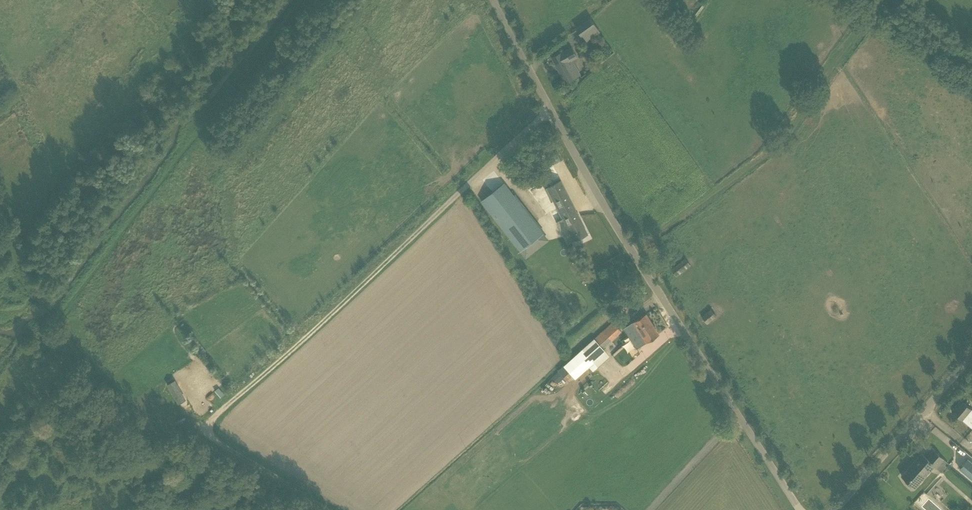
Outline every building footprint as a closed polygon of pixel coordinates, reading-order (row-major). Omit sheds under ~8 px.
[(589,21),(578,29),(583,36),(594,28),(589,21)] [(561,53),(561,52),(552,57),(565,83),(580,74),(572,59),(576,57),(571,47),(561,53)] [(560,180),(547,187),(546,187),(573,242),(588,234),(560,180)] [(503,183),(481,200),(521,252),(543,234),(503,183)] [(702,316),(707,322),(716,316),(711,309),(702,316)] [(659,335),(646,314),(630,323),(636,333),(639,331),(646,343),(659,335)] [(613,322),(595,339),(603,348),(621,331),(613,322)] [(557,383),(564,377),(567,380),(572,376),(564,366),(558,372),(551,378),(557,383)] [(168,382),(177,403),(185,399),(177,379),(168,382)] [(971,409),(971,410),(961,400),(952,411),(971,427),(971,409)] [(941,473),(949,464),(933,451),(927,458),(921,453),(902,476),(916,488),(934,467),(941,473)] [(971,480),(971,462),(967,459),(959,469),(971,480)]
